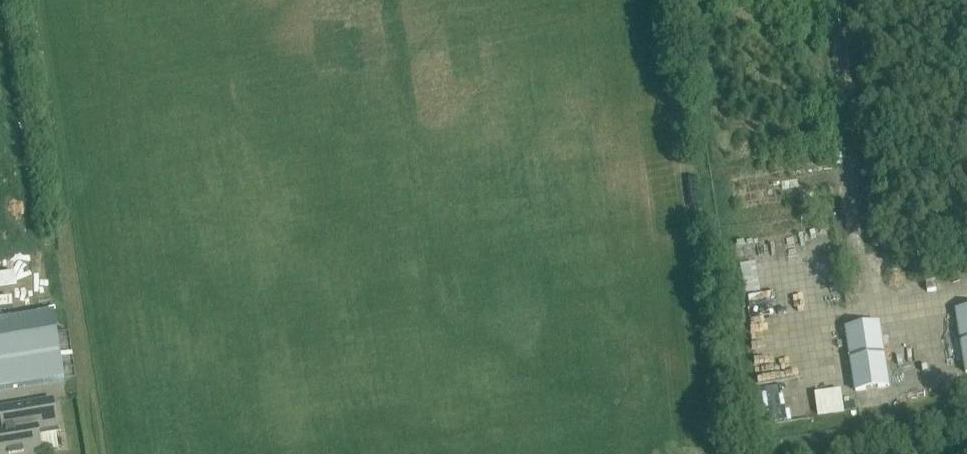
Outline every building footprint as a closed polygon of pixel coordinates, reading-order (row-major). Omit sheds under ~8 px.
[(966,374),(966,311),(956,313),(966,374)] [(855,391),(889,386),(880,325),(846,330),(855,391)] [(64,380),(57,332),(0,341),(0,390),(64,380)] [(848,385),(821,389),(825,414),(852,410),(848,385)] [(39,436),(58,433),(53,402),(4,410),(7,430),(0,431),(0,453),(42,453),(39,436)]
